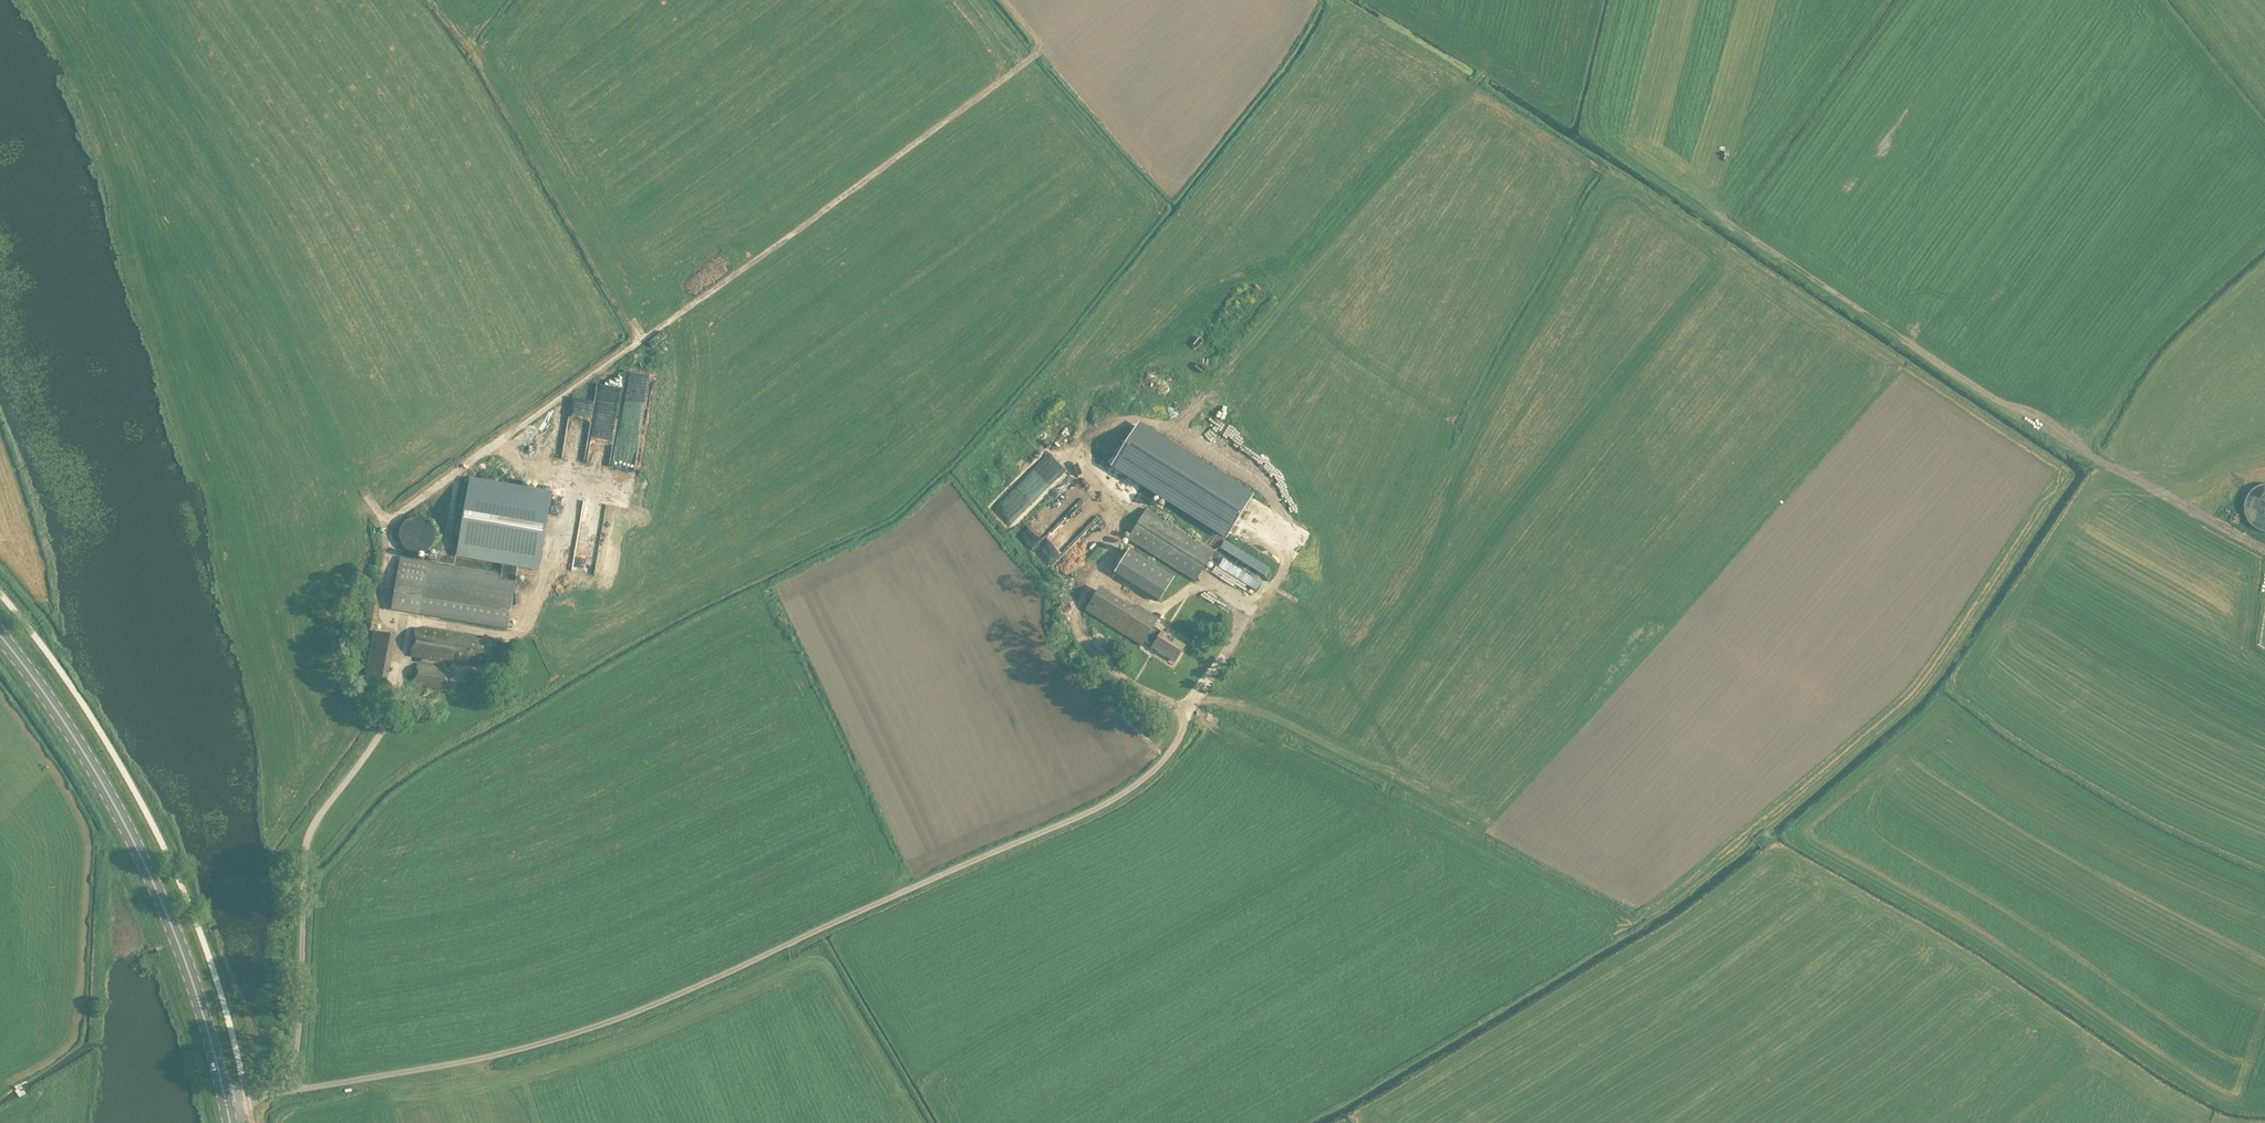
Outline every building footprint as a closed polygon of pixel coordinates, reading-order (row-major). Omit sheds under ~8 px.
[(622,391),(645,392),(646,366),(623,365),(622,391)] [(612,366),(611,377),(619,378),(620,367),(612,366)] [(1137,424),(1111,463),(1225,534),(1250,495),(1137,424)] [(470,477),(456,553),(502,561),(500,572),(515,575),(517,564),(538,567),(551,491),(470,477)] [(1193,579),(1212,549),(1145,506),(1126,536),(1193,579)] [(1127,547),(1113,571),(1158,599),(1173,576),(1127,547)] [(500,572),(425,560),(399,555),(390,607),(506,627),(515,575),(500,572)] [(1137,604),(1134,608),(1098,586),(1084,609),(1140,643),(1142,639),(1151,645),(1174,660),(1183,644),(1161,630),(1151,624),(1156,616),(1137,604)] [(410,653),(484,666),(489,639),(414,627),(410,653)] [(373,630),(364,673),(385,677),(394,634),(373,630)] [(445,688),(449,667),(416,662),(412,682),(445,688)]
